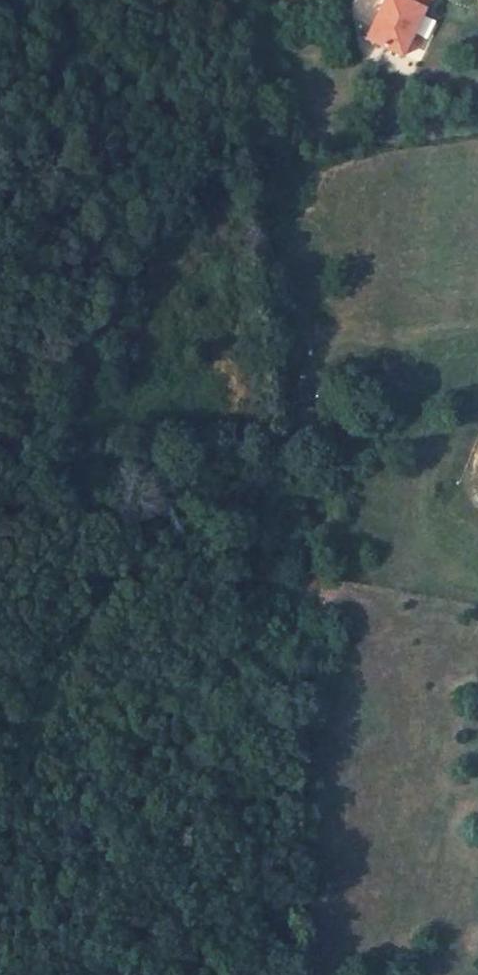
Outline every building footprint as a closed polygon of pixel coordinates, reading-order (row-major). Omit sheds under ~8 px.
[(359,38),(392,56),(422,0),(379,0),(359,38)]
